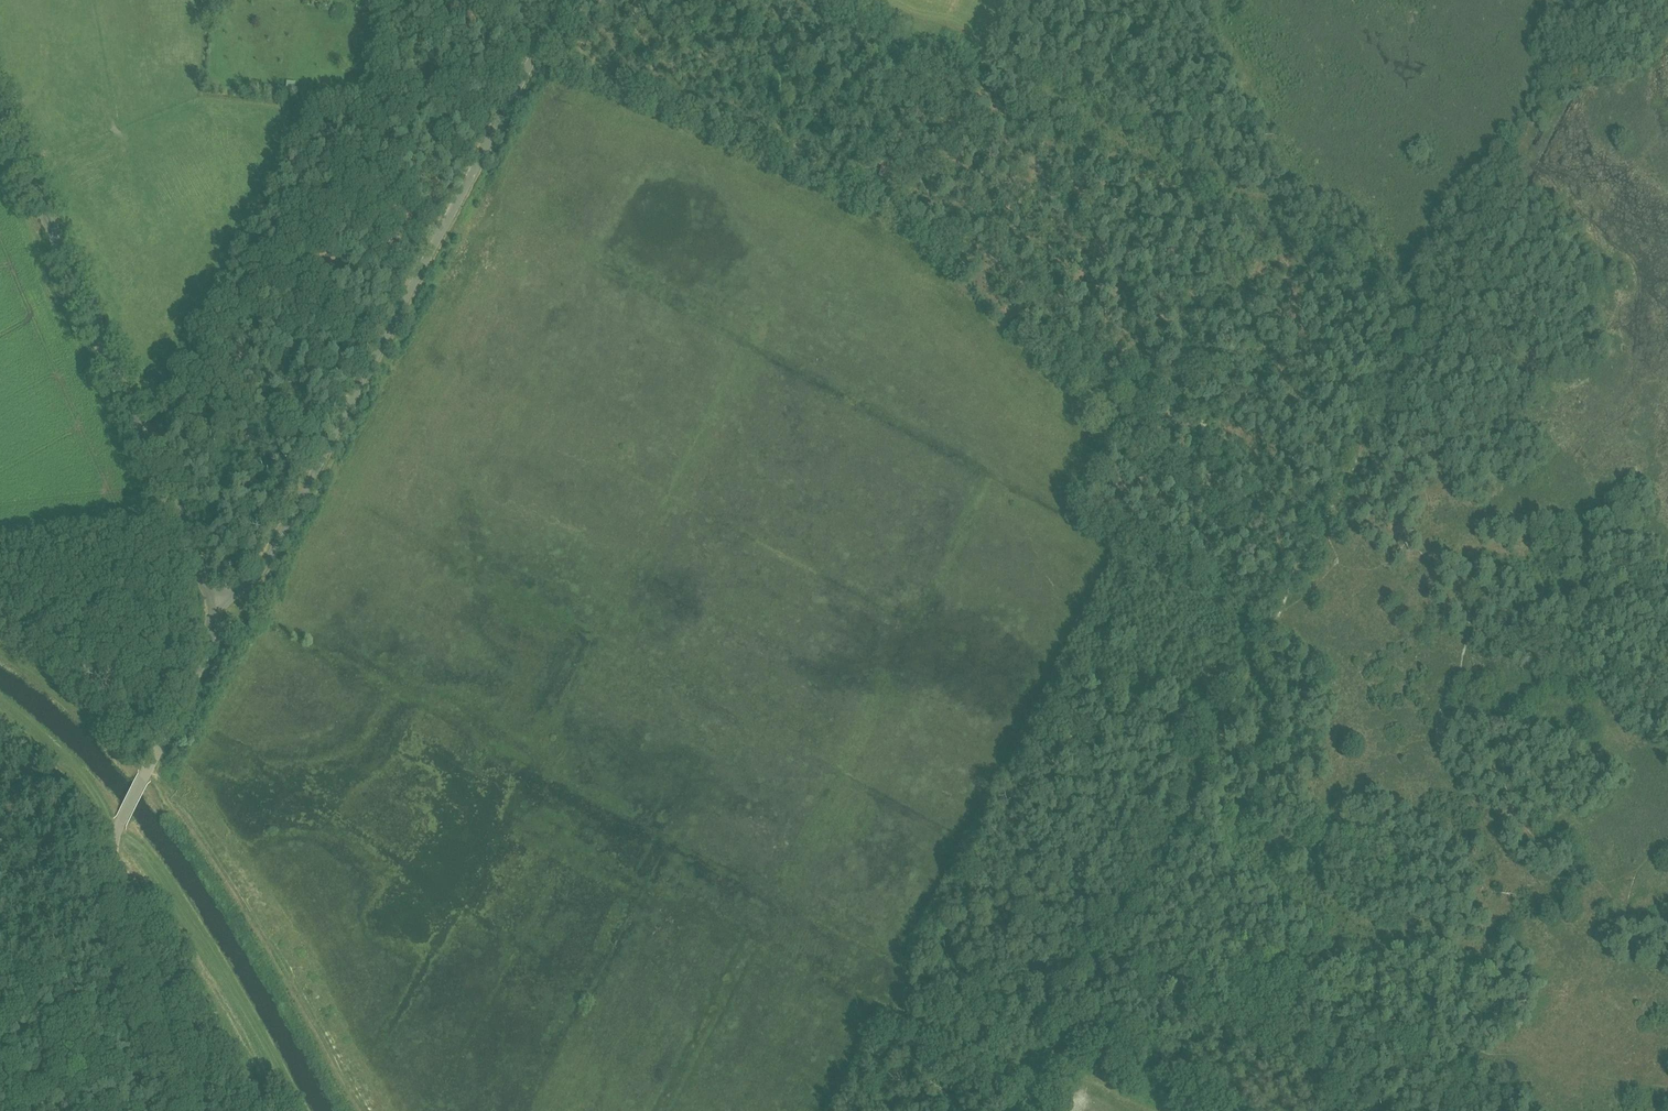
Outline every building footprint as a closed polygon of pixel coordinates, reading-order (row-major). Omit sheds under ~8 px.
[(888,171),(881,169),(879,178),(885,180),(888,171)]
